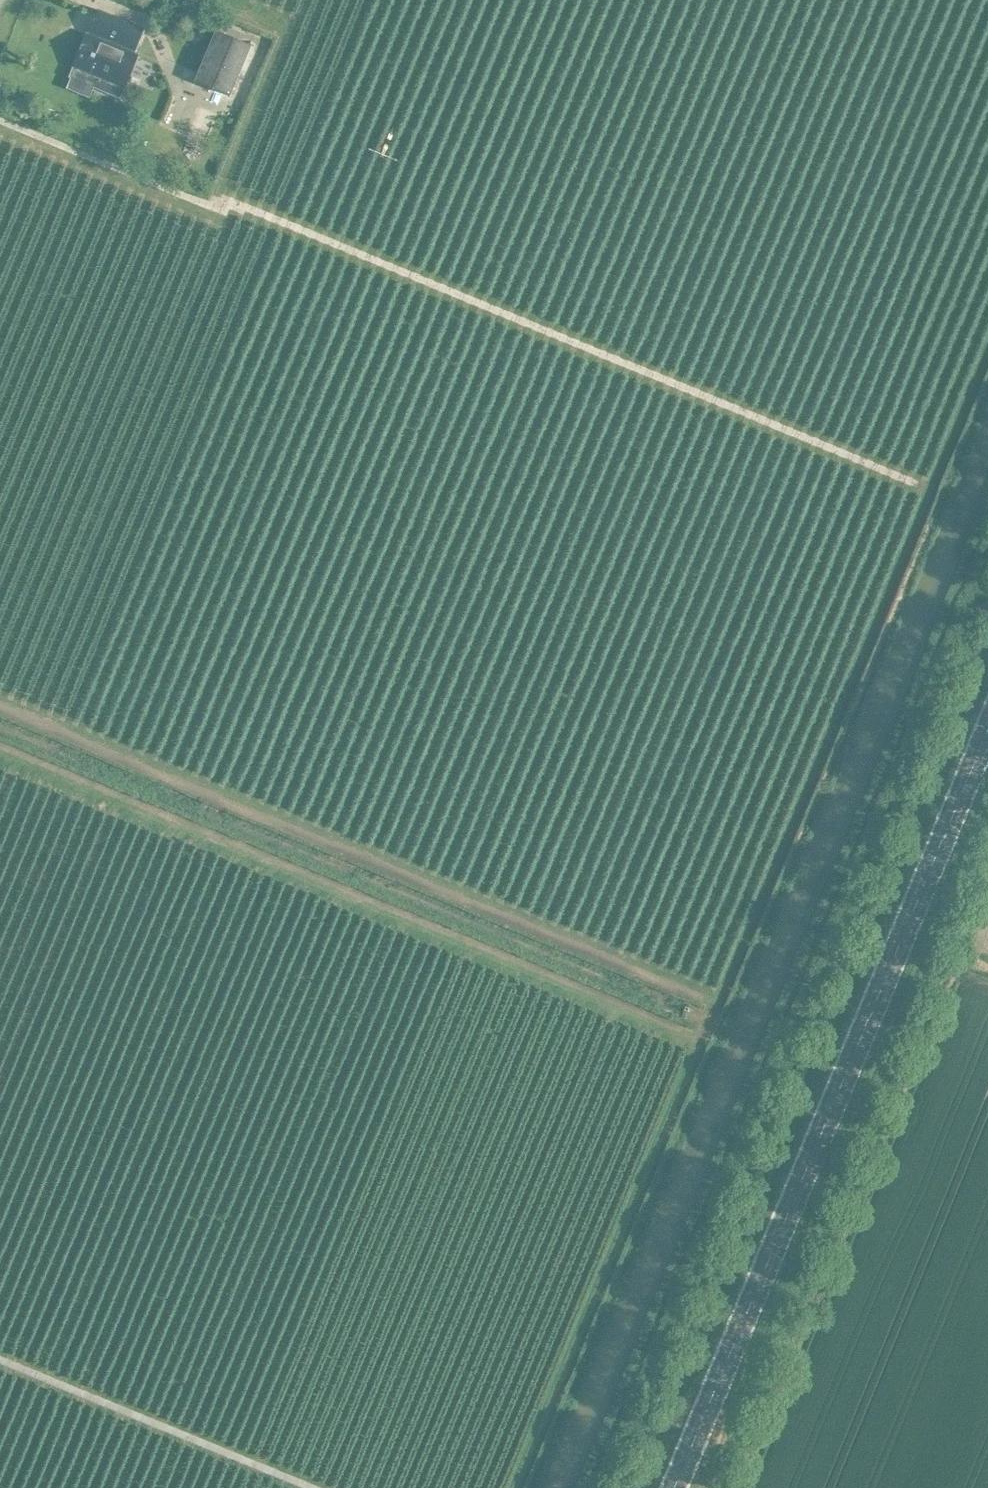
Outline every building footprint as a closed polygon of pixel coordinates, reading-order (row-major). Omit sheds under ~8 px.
[(228,95),(249,44),(214,30),(193,80),(228,95)] [(117,96),(121,86),(135,53),(86,33),(72,66),(73,67),(69,77),(117,96)]
